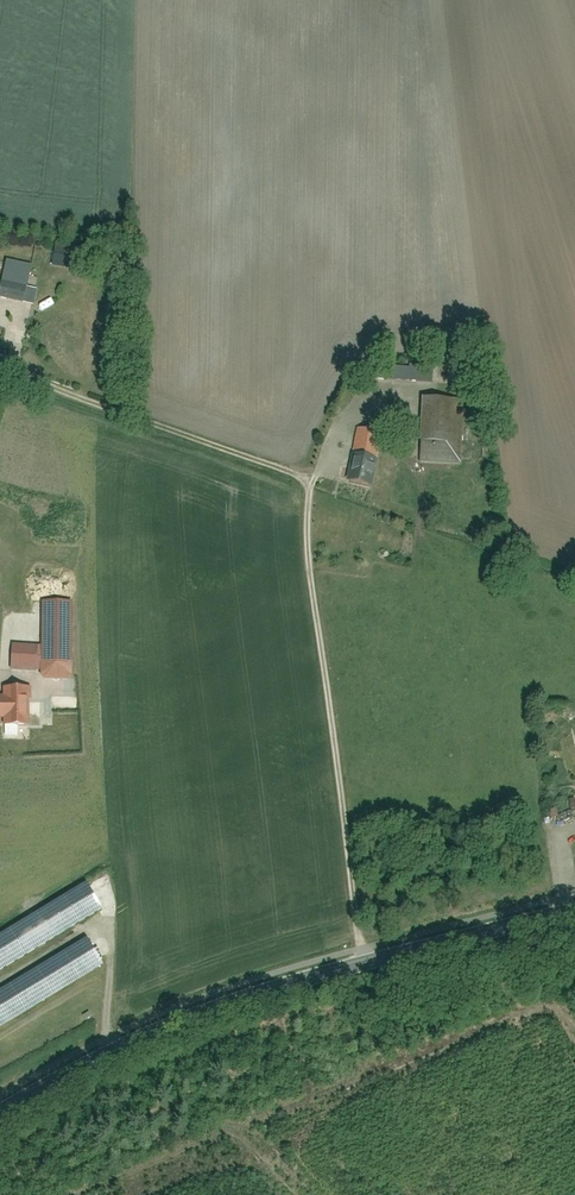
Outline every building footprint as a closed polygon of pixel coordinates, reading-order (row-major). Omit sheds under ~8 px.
[(34,308),(38,292),(27,289),(32,269),(6,263),(0,287),(0,299),(34,308)] [(378,381),(434,383),(435,365),(379,363),(378,381)] [(420,463),(462,466),(466,401),(424,399),(420,463)] [(374,487),(385,436),(359,430),(348,482),(374,487)] [(482,451),(482,460),(492,461),(493,451),(482,451)] [(74,603),(42,603),(41,680),(74,680),(74,603)] [(39,648),(13,646),(11,670),(37,671),(39,648)] [(0,689),(0,734),(31,733),(30,689),(0,689)] [(106,910),(90,883),(0,937),(0,974),(106,910)] [(101,966),(86,943),(0,997),(0,1029),(101,966)]
